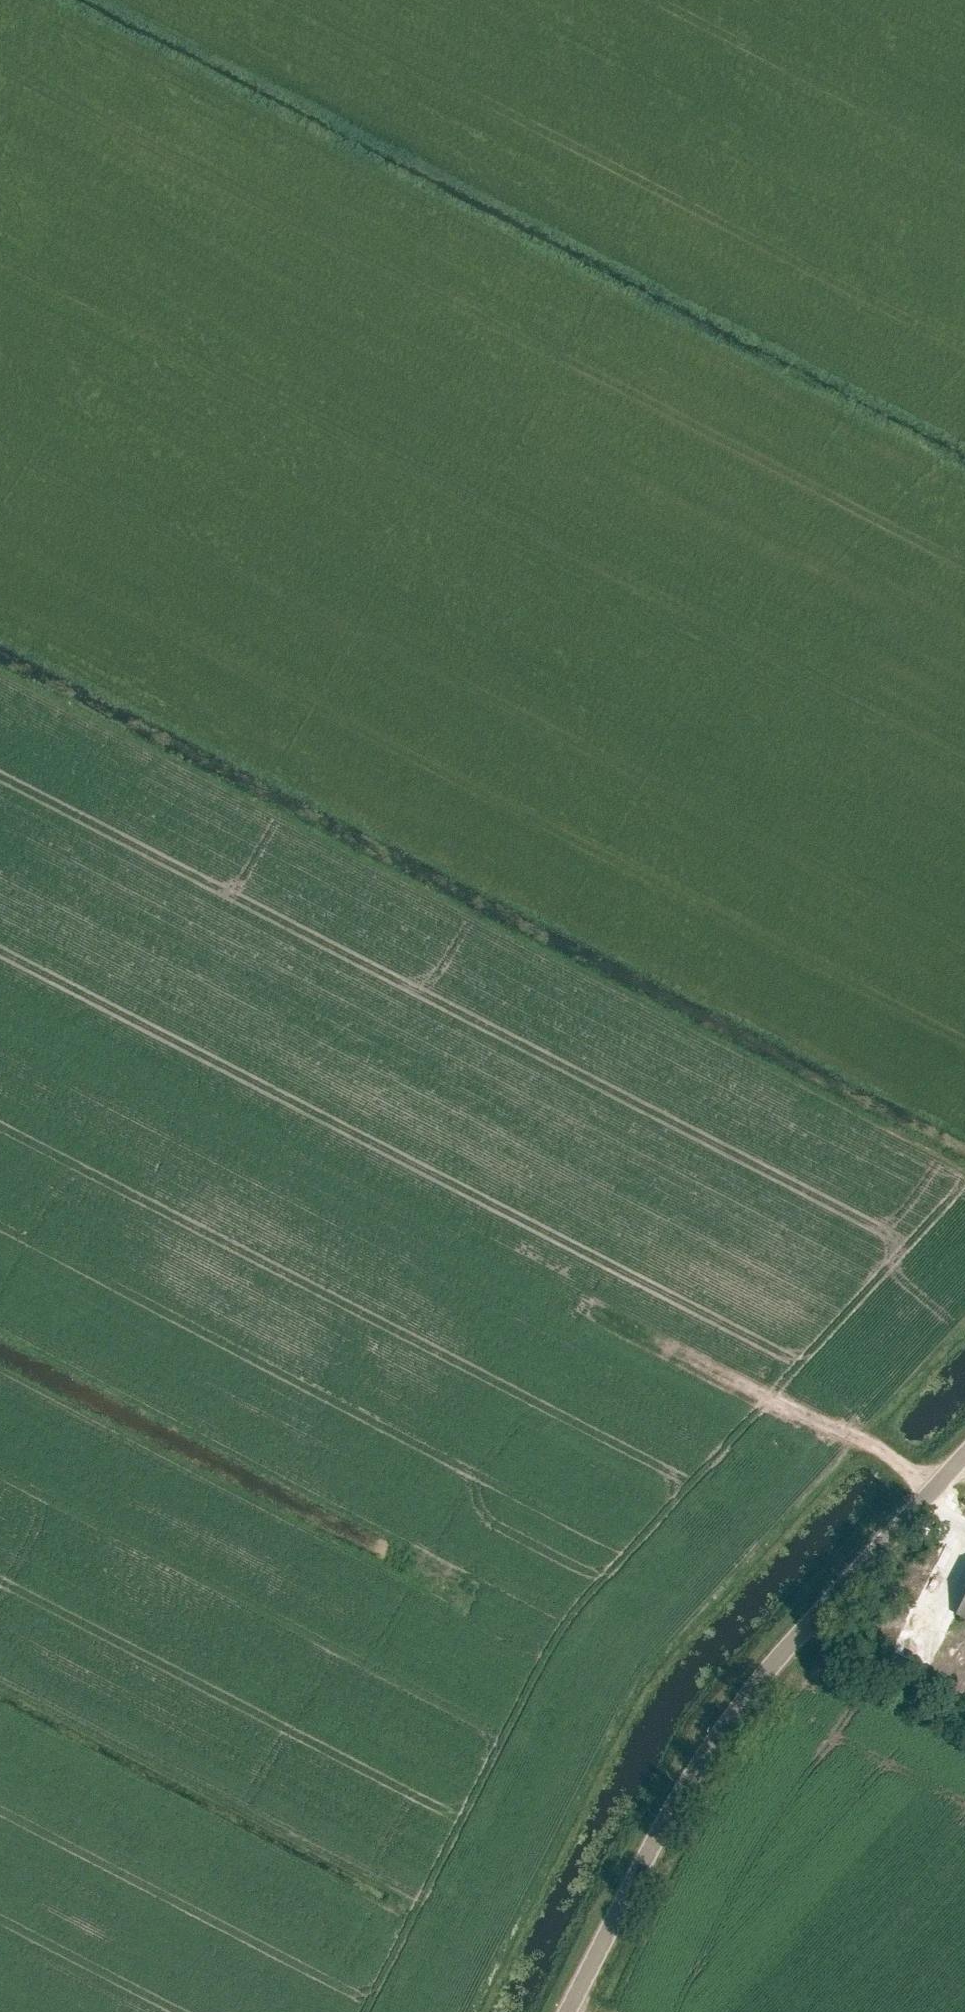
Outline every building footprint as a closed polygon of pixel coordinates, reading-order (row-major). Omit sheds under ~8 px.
[(964,1620),(964,1597),(956,1615),(964,1620)]
